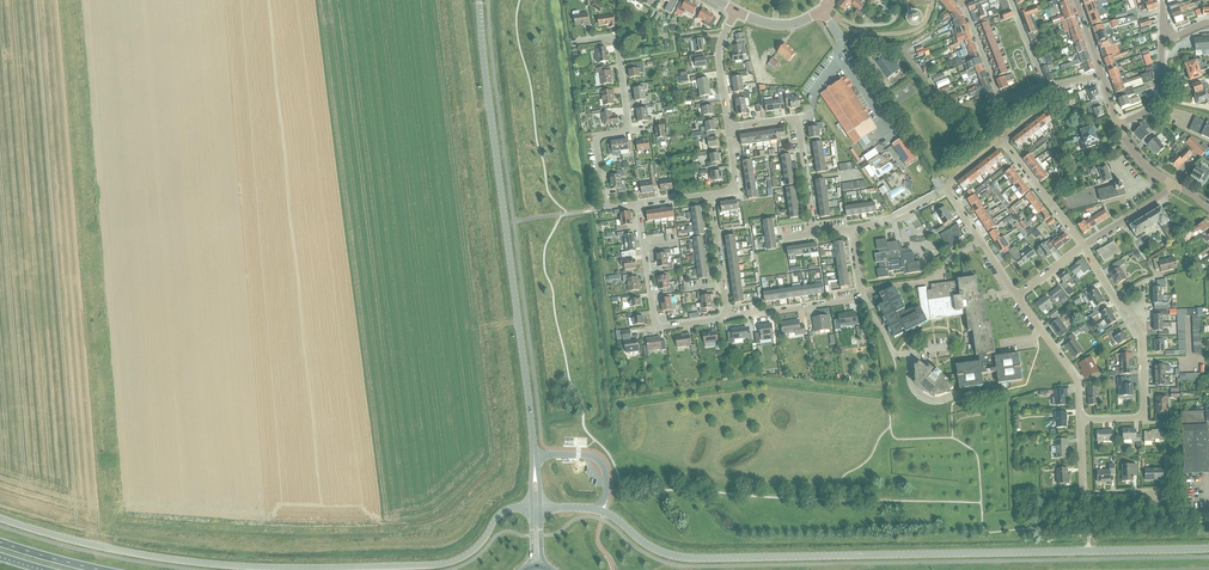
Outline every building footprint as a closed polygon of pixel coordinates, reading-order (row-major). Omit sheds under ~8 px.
[(671,14),(678,1),(676,0),(664,0),(669,3),(665,10),(671,14)] [(683,0),(681,0),(676,9),(684,13),(686,11),(693,14),(697,6),(687,0),(686,0),(685,1),(683,0)] [(847,0),(841,0),(837,5),(845,11),(851,3),(847,0)] [(851,3),(858,9),(860,11),(864,6),(861,3),(863,0),(847,0),(851,3)] [(959,9),(951,0),(940,0),(951,14),(959,9)] [(987,0),(980,0),(979,1),(982,7),(985,17),(988,16),(986,10),(985,11),(984,7),(989,5),(987,0)] [(1088,14),(1097,11),(1095,7),(1100,5),(1099,4),(1105,2),(1104,0),(1099,0),(1084,5),(1088,14)] [(1148,3),(1140,6),(1142,11),(1147,9),(1148,11),(1158,8),(1155,0),(1154,1),(1154,0),(1147,0),(1148,3)] [(982,7),(979,1),(974,3),(977,10),(979,10),(981,15),(979,16),(979,17),(980,19),(985,17),(982,7)] [(1069,1),(1048,9),(1052,22),(1046,24),(1047,27),(1062,22),(1075,18),(1069,1)] [(1168,4),(1171,11),(1180,8),(1187,6),(1191,5),(1190,1),(1178,5),(1177,2),(1168,4)] [(1023,2),(1016,4),(1022,18),(1031,15),(1033,14),(1042,11),(1040,6),(1037,7),(1031,9),(1027,10),(1023,2)] [(977,10),(974,3),(968,5),(975,23),(981,21),(980,19),(979,17),(976,18),(974,12),(977,11),(977,10)] [(1194,4),(1191,5),(1187,6),(1180,8),(1171,11),(1173,18),(1182,15),(1180,11),(1195,6),(1194,4)] [(1097,11),(1088,14),(1092,26),(1101,23),(1099,17),(1106,14),(1106,13),(1105,9),(1104,8),(1097,11)] [(698,17),(705,21),(704,24),(711,28),(717,19),(713,17),(714,15),(703,9),(698,17)] [(860,11),(858,9),(855,12),(862,18),(865,15),(860,11)] [(950,16),(945,19),(941,21),(943,23),(952,18),(954,21),(956,20),(963,16),(959,10),(959,9),(951,14),(950,16)] [(574,16),(576,26),(585,25),(585,26),(589,25),(588,14),(579,15),(579,12),(578,11),(573,12),(572,13),(573,16),(574,16)] [(1001,19),(997,21),(997,22),(998,22),(1013,17),(1010,11),(1001,14),(1003,18),(1001,19)] [(617,14),(614,15),(598,17),(599,26),(610,25),(610,28),(615,27),(615,24),(618,23),(617,14)] [(910,17),(909,18),(909,19),(910,21),(910,22),(911,23),(912,23),(913,24),(914,24),(915,24),(916,23),(917,23),(918,22),(919,21),(919,20),(919,19),(919,18),(919,17),(918,16),(917,15),(916,14),(915,14),(914,14),(913,14),(912,15),(911,15),(910,16),(910,17)] [(1028,34),(1034,32),(1036,31),(1035,27),(1032,28),(1030,24),(1034,23),(1031,15),(1022,18),(1028,34)] [(1183,20),(1182,15),(1173,18),(1175,25),(1188,21),(1187,18),(1183,20)] [(1112,29),(1136,21),(1134,16),(1109,22),(1112,29)] [(956,20),(954,21),(950,24),(951,26),(954,25),(956,29),(959,28),(967,25),(964,17),(956,20)] [(1075,18),(1062,22),(1066,32),(1067,32),(1079,28),(1075,18)] [(1149,19),(1139,22),(1141,27),(1151,24),(1149,19)] [(980,32),(990,28),(989,24),(993,22),(992,20),(983,23),(976,26),(977,29),(978,28),(980,32)] [(1109,22),(1093,28),(1095,35),(1112,29),(1109,22)] [(956,29),(951,31),(954,37),(969,31),(967,25),(959,28),(956,29)] [(992,32),(990,28),(980,32),(981,36),(980,36),(981,39),(997,33),(996,30),(992,32)] [(1072,37),(1074,44),(1083,41),(1079,28),(1067,32),(1069,38),(1072,37)] [(1112,38),(1114,37),(1112,29),(1095,35),(1098,42),(1112,38)] [(969,31),(952,38),(953,41),(955,45),(964,41),(972,38),(969,31)] [(1036,38),(1034,32),(1028,34),(1030,40),(1036,38)] [(997,33),(981,39),(982,41),(983,41),(985,45),(995,40),(994,36),(998,35),(997,33)] [(1143,34),(1135,36),(1137,44),(1145,42),(1143,34)] [(1201,35),(1202,39),(1194,39),(1196,51),(1202,51),(1203,55),(1208,55),(1208,34),(1201,35)] [(920,35),(916,37),(911,41),(913,44),(922,38),(920,35)] [(744,37),(736,38),(737,42),(737,46),(734,46),(735,53),(731,54),(732,60),(742,59),(742,56),(746,54),(744,45),(745,45),(744,37)] [(972,38),(964,41),(955,45),(950,47),(951,51),(957,49),(957,47),(961,45),(963,50),(975,45),(972,38)] [(1120,43),(1119,40),(1113,42),(1112,38),(1098,42),(1100,50),(1106,48),(1113,45),(1120,43)] [(695,52),(704,50),(702,39),(694,40),(695,52)] [(995,40),(985,45),(986,48),(985,49),(986,51),(1002,45),(1001,43),(997,44),(995,40)] [(1074,44),(1067,47),(1069,53),(1073,51),(1075,55),(1076,55),(1077,54),(1087,51),(1084,41),(1074,44)] [(789,62),(796,54),(784,44),(777,52),(789,62)] [(963,50),(957,52),(959,58),(963,56),(963,57),(969,54),(977,51),(975,45),(963,50)] [(1002,45),(986,51),(987,54),(988,53),(989,57),(1000,53),(999,49),(1003,48),(1002,45)] [(1106,48),(1100,50),(1104,59),(1110,57),(1118,54),(1117,51),(1115,51),(1113,45),(1106,48)] [(600,62),(610,61),(609,52),(606,53),(606,48),(596,50),(597,54),(596,54),(597,59),(600,59),(600,62)] [(969,54),(971,58),(962,61),(961,58),(954,60),(957,67),(964,64),(967,63),(980,58),(977,51),(969,54)] [(1077,60),(1070,62),(1070,63),(1071,64),(1072,67),(1082,63),(1090,60),(1087,51),(1077,54),(1076,55),(1077,60)] [(1126,51),(1118,54),(1110,57),(1104,59),(1106,67),(1115,64),(1113,59),(1127,54),(1126,51)] [(1002,57),(1000,53),(989,57),(991,61),(990,62),(990,64),(1006,58),(1005,56),(1002,57)] [(879,59),(876,61),(888,78),(895,73),(896,74),(898,73),(897,71),(901,69),(892,57),(890,59),(888,57),(887,58),(884,55),(882,57),(879,59)] [(1040,64),(1046,62),(1044,55),(1037,57),(1040,64)] [(696,56),(689,56),(690,62),(695,62),(696,68),(702,67),(702,69),(706,69),(705,67),(706,67),(705,58),(696,59),(696,56)] [(1151,57),(1144,59),(1146,66),(1153,63),(1151,57)] [(768,64),(766,65),(772,70),(773,68),(775,66),(777,68),(778,66),(779,67),(781,65),(772,58),(768,64)] [(982,65),(980,58),(967,63),(970,70),(975,68),(982,65)] [(1006,58),(990,64),(991,67),(993,66),(994,70),(1005,66),(1003,62),(1007,60),(1006,58)] [(1186,69),(1187,72),(1206,66),(1205,63),(1202,64),(1201,59),(1188,63),(1188,62),(1185,63),(1185,64),(1185,65),(1185,67),(1186,69)] [(1082,66),(1077,68),(1080,75),(1085,73),(1094,70),(1090,60),(1082,63),(1083,65),(1082,66)] [(930,63),(922,66),(925,72),(933,69),(932,69),(937,67),(935,61),(930,63)] [(1125,61),(1115,64),(1106,67),(1108,72),(1117,69),(1121,67),(1120,64),(1123,63),(1123,64),(1126,63),(1125,61)] [(639,73),(644,73),(643,64),(632,66),(632,70),(629,70),(630,78),(640,77),(639,73)] [(975,68),(970,70),(966,71),(960,73),(961,76),(967,74),(968,78),(973,76),(985,71),(982,65),(975,68)] [(1045,75),(1050,74),(1047,65),(1041,67),(1045,76),(1045,75)] [(1006,70),(1005,66),(994,70),(996,74),(994,75),(995,77),(1011,71),(1010,68),(1006,70)] [(1207,69),(1206,66),(1187,72),(1190,80),(1202,77),(1200,72),(1201,72),(1200,71),(1207,69)] [(611,76),(612,76),(611,71),(605,72),(604,68),(595,69),(596,73),(599,73),(601,85),(612,83),(611,76)] [(1119,74),(1117,69),(1108,72),(1111,79),(1125,75),(1124,72),(1119,74)] [(943,73),(933,77),(936,82),(945,78),(945,79),(952,76),(949,70),(943,73)] [(973,76),(968,78),(966,79),(968,84),(971,82),(970,80),(978,77),(980,81),(988,78),(985,71),(973,76)] [(1154,71),(1147,74),(1141,76),(1144,84),(1156,80),(1156,78),(1154,71)] [(733,86),(743,84),(742,77),(747,76),(746,72),(737,73),(738,77),(732,78),(733,86)] [(1051,73),(1050,74),(1045,75),(1048,82),(1053,80),(1051,73)] [(1008,83),(1015,80),(1012,74),(1005,77),(997,80),(1000,90),(1003,88),(1005,92),(1010,90),(1008,83)] [(1111,79),(1113,86),(1127,81),(1125,75),(1111,79)] [(1113,86),(1118,100),(1127,97),(1146,91),(1153,89),(1156,88),(1156,80),(1144,84),(1141,76),(1127,81),(1113,86)] [(699,89),(709,87),(708,79),(700,80),(699,77),(691,78),(692,82),(698,81),(699,89)] [(847,77),(820,94),(854,144),(877,129),(870,119),(854,93),(857,92),(847,77)] [(976,86),(975,86),(976,90),(990,85),(988,78),(980,81),(981,85),(977,87),(976,86)] [(943,80),(936,83),(937,86),(938,88),(949,84),(949,82),(947,79),(943,80)] [(1195,94),(1208,89),(1207,84),(1201,86),(1200,82),(1192,85),(1195,94)] [(635,95),(645,94),(645,91),(648,90),(647,83),(639,84),(639,88),(634,89),(635,95)] [(743,84),(733,86),(734,93),(740,92),(741,96),(749,94),(749,91),(744,92),(743,84)] [(990,85),(976,90),(975,91),(974,91),(970,93),(969,93),(970,96),(976,94),(977,96),(980,95),(979,92),(983,90),(985,94),(993,91),(990,85)] [(709,87),(699,89),(700,96),(694,97),(694,102),(702,100),(702,97),(710,96),(709,87)] [(1091,102),(1096,101),(1099,100),(1098,96),(1099,96),(1097,88),(1088,91),(1087,90),(1078,93),(1080,100),(1085,99),(1083,95),(1088,94),(1091,102)] [(612,95),(614,95),(614,90),(602,92),(604,106),(614,104),(612,95)] [(993,91),(985,94),(988,101),(995,98),(993,91)] [(1208,100),(1205,92),(1195,96),(1195,97),(1194,97),(1195,102),(1197,101),(1197,102),(1198,104),(1204,102),(1205,105),(1208,104),(1208,99),(1208,100)] [(645,94),(635,95),(635,102),(641,101),(642,104),(650,103),(649,96),(646,97),(645,94)] [(736,104),(735,105),(735,107),(737,108),(746,106),(745,101),(748,101),(747,98),(750,98),(749,94),(746,95),(741,96),(741,99),(736,100),(736,104)] [(791,108),(800,107),(799,98),(790,99),(790,94),(785,95),(786,104),(791,104),(791,108)] [(772,101),(773,111),(781,110),(780,104),(784,104),(782,95),(779,95),(779,98),(776,98),(777,101),(772,101)] [(773,111),(772,101),(772,98),(764,99),(764,97),(760,98),(762,107),(765,106),(766,112),(773,111)] [(1127,97),(1118,100),(1121,109),(1140,102),(1138,98),(1128,101),(1127,97)] [(1096,101),(1091,102),(1087,104),(1090,110),(1093,109),(1096,118),(1104,115),(1101,106),(1098,107),(1096,101)] [(637,116),(648,115),(652,114),(651,108),(654,108),(653,104),(642,106),(642,109),(637,110),(637,116)] [(703,116),(713,114),(712,106),(704,107),(704,104),(696,105),(696,108),(702,108),(703,116)] [(737,108),(738,115),(750,113),(749,110),(746,111),(746,106),(737,108)] [(605,125),(618,123),(617,116),(612,117),(611,112),(602,114),(603,122),(604,121),(605,125)] [(1046,113),(1040,118),(1046,125),(1051,121),(1046,113)] [(648,118),(648,115),(637,116),(638,122),(644,122),(645,125),(653,124),(652,118),(648,118)] [(1208,120),(1207,122),(1195,117),(1189,130),(1208,139),(1208,120)] [(1040,118),(1034,122),(1040,130),(1040,129),(1043,132),(1048,128),(1046,125),(1040,118)] [(1141,141),(1149,135),(1145,131),(1149,128),(1143,121),(1139,124),(1142,126),(1134,133),(1141,141)] [(700,128),(702,136),(710,135),(709,131),(715,130),(714,122),(705,123),(706,127),(700,128)] [(819,130),(823,129),(822,122),(813,124),(814,128),(808,128),(810,139),(820,137),(819,130)] [(1040,130),(1034,122),(1029,127),(1034,134),(1040,130)] [(652,135),(654,145),(658,144),(658,143),(665,142),(665,137),(668,136),(667,132),(664,132),(664,126),(655,127),(656,134),(652,135)] [(1029,127),(1023,131),(1029,138),(1034,134),(1029,127)] [(1086,149),(1098,145),(1092,127),(1080,132),(1082,137),(1077,139),(1076,137),(1063,142),(1064,146),(1083,140),(1086,149)] [(776,130),(777,141),(781,140),(781,139),(786,138),(784,129),(776,130)] [(777,141),(776,130),(769,131),(770,142),(777,141)] [(769,131),(762,132),(763,143),(770,142),(769,131)] [(1023,131),(1017,136),(1023,143),(1024,144),(1027,142),(1026,141),(1029,138),(1023,131)] [(762,132),(754,133),(756,144),(763,143),(762,132)] [(754,133),(747,134),(749,145),(756,144),(754,133)] [(1170,162),(1177,170),(1183,164),(1182,164),(1184,163),(1192,155),(1190,153),(1194,150),(1201,157),(1208,149),(1203,143),(1200,147),(1191,138),(1190,139),(1185,133),(1174,145),(1180,151),(1179,151),(1183,155),(1180,158),(1177,155),(1170,162)] [(749,145),(747,134),(740,135),(742,146),(749,145)] [(708,143),(709,148),(717,147),(716,138),(710,139),(710,135),(702,136),(702,140),(705,139),(706,144),(708,143)] [(867,135),(860,141),(864,147),(872,141),(867,135)] [(1023,143),(1017,136),(1012,140),(1017,147),(1023,143)] [(1156,155),(1164,148),(1160,144),(1161,143),(1156,137),(1147,145),(1156,155)] [(906,166),(916,159),(902,138),(892,145),(906,166)] [(650,149),(649,139),(643,140),(643,141),(636,142),(638,151),(650,149)] [(619,141),(621,151),(629,150),(629,152),(633,152),(632,141),(628,142),(628,140),(619,141)] [(611,144),(607,145),(609,155),(613,155),(621,154),(621,151),(619,141),(611,142),(611,144)] [(814,151),(823,149),(822,142),(813,143),(814,151)] [(871,149),(862,157),(853,147),(850,151),(861,163),(873,151),(871,149)] [(824,157),(823,149),(814,151),(815,158),(824,157)] [(998,151),(992,155),(998,163),(1004,158),(998,151)] [(1058,161),(1066,158),(1063,152),(1056,155),(1058,161)] [(720,162),(719,154),(710,155),(711,162),(707,163),(707,167),(717,166),(717,162),(720,162)] [(782,164),(791,162),(790,154),(781,156),(782,164)] [(866,162),(858,167),(861,170),(864,168),(870,178),(875,175),(877,179),(884,174),(885,174),(886,174),(887,174),(888,173),(889,172),(890,171),(891,171),(891,170),(891,169),(893,168),(892,167),(893,166),(891,164),(890,164),(890,163),(889,163),(885,157),(884,158),(883,156),(880,157),(878,154),(866,162)] [(1028,165),(1035,160),(1030,154),(1023,160),(1028,165)] [(998,163),(992,155),(986,160),(992,167),(998,163)] [(824,157),(815,158),(816,165),(825,164),(824,157)] [(744,169),(753,168),(752,160),(743,161),(744,169)] [(992,167),(986,160),(981,164),(987,171),(992,167)] [(1035,160),(1028,165),(1032,171),(1039,166),(1035,160)] [(791,162),(782,164),(783,171),(792,170),(791,162)] [(825,164),(816,165),(817,173),(826,172),(825,164)] [(981,164),(975,169),(981,176),(987,171),(981,164)] [(1039,166),(1032,171),(1036,177),(1043,171),(1046,169),(1042,164),(1039,166)] [(1102,184),(1111,180),(1112,180),(1106,165),(1095,169),(1094,166),(1087,168),(1089,174),(1096,171),(1097,173),(1099,172),(1102,178),(1100,179),(1102,184)] [(1190,177),(1199,182),(1201,180),(1204,182),(1208,176),(1208,174),(1208,171),(1201,166),(1199,170),(1196,168),(1190,177)] [(754,175),(753,168),(744,169),(745,177),(754,175)] [(1009,179),(1016,174),(1012,168),(1005,174),(1009,179)] [(975,169),(970,173),(975,180),(981,176),(975,169)] [(610,183),(621,181),(621,177),(624,176),(623,170),(615,171),(616,175),(609,175),(610,183)] [(792,170),(783,171),(784,178),(793,177),(792,170)] [(712,181),(716,180),(722,180),(721,171),(708,173),(709,177),(712,176),(712,181)] [(1048,177),(1043,171),(1036,177),(1041,183),(1048,177)] [(970,173),(964,177),(970,185),(975,180),(970,173)] [(1021,180),(1016,174),(1009,179),(1013,185),(1021,180)] [(641,193),(654,192),(653,188),(656,187),(655,175),(651,175),(652,182),(640,184),(641,193)] [(745,177),(746,184),(755,183),(758,182),(757,179),(754,179),(754,175),(745,177)] [(794,185),(793,177),(784,178),(785,186),(794,185)] [(970,185),(964,177),(957,183),(963,190),(966,187),(969,191),(964,194),(966,198),(973,194),(972,193),(975,191),(973,189),(970,185)] [(817,188),(826,187),(825,179),(816,181),(817,188)] [(673,189),(671,180),(659,182),(661,191),(673,189)] [(1021,180),(1013,185),(1018,191),(1025,185),(1021,180)] [(621,181),(610,183),(611,190),(618,189),(618,192),(626,191),(625,185),(624,181),(621,181)] [(756,190),(755,183),(746,184),(747,192),(756,190)] [(1125,195),(1124,192),(1122,186),(1122,184),(1114,186),(1115,187),(1098,191),(1101,201),(1125,195)] [(885,185),(879,189),(883,195),(885,193),(889,191),(885,185)] [(1029,191),(1025,185),(1018,191),(1022,197),(1029,191)] [(890,193),(892,197),(905,190),(903,186),(890,193)] [(787,196),(796,195),(795,187),(786,188),(787,196)] [(827,194),(826,187),(817,188),(818,196),(827,194)] [(759,190),(756,190),(747,192),(748,199),(760,198),(759,190)] [(986,192),(981,195),(983,198),(992,193),(990,190),(986,192)] [(1032,205),(1037,201),(1031,193),(1025,197),(1023,199),(1025,201),(1028,200),(1032,205)] [(828,202),(827,194),(818,196),(819,203),(828,202)] [(796,195),(787,196),(788,204),(797,202),(796,195)] [(971,206),(980,200),(977,195),(975,196),(975,195),(967,200),(971,206)] [(980,200),(971,206),(975,212),(983,208),(980,203),(982,203),(984,202),(982,199),(980,200)] [(738,208),(742,207),(741,201),(737,202),(737,201),(729,202),(730,211),(731,214),(739,212),(738,208)] [(1037,201),(1032,205),(1029,207),(1032,211),(1035,209),(1038,213),(1043,209),(1037,201)] [(730,211),(729,202),(720,203),(721,212),(730,211)] [(798,210),(797,202),(788,204),(789,211),(798,210)] [(828,202),(819,203),(820,210),(829,209),(828,202)] [(875,203),(867,204),(869,213),(876,212),(875,203)] [(867,204),(860,205),(861,214),(869,213),(867,204)] [(861,214),(860,205),(853,206),(854,215),(861,214)] [(854,215),(853,206),(845,207),(846,216),(854,215)] [(687,216),(701,214),(700,207),(691,208),(692,212),(686,213),(687,216)] [(952,219),(945,207),(933,214),(933,216),(935,219),(936,219),(939,217),(944,224),(952,219)] [(1170,242),(1178,237),(1169,222),(1169,221),(1160,207),(1129,226),(1131,229),(1130,229),(1133,234),(1134,234),(1135,237),(1158,223),(1160,227),(1161,227),(1170,242)] [(666,209),(667,218),(674,217),(673,208),(666,209)] [(983,208),(975,212),(979,219),(987,214),(988,213),(991,211),(989,208),(985,211),(983,208)] [(1011,208),(1009,209),(1012,214),(1015,218),(1018,216),(1015,212),(1011,208)] [(620,220),(631,218),(630,212),(625,213),(625,209),(614,210),(615,214),(619,213),(620,220)] [(829,209),(820,210),(821,218),(830,217),(829,209)] [(1043,209),(1038,213),(1041,217),(1039,219),(1042,223),(1050,217),(1043,209)] [(799,218),(798,210),(789,211),(790,219),(799,218)] [(1097,224),(1109,216),(1105,210),(1093,217),(1097,224)] [(654,220),(653,211),(646,212),(647,221),(654,220)] [(988,213),(987,214),(979,219),(983,225),(992,219),(988,213)] [(1003,221),(1005,224),(1008,222),(1013,218),(1011,216),(1003,221)] [(1084,221),(1077,225),(1083,234),(1089,230),(1090,229),(1089,229),(1097,224),(1093,217),(1084,222),(1084,221)] [(627,225),(632,225),(631,218),(620,220),(617,220),(618,227),(616,227),(617,230),(628,229),(627,225)] [(1049,226),(1055,221),(1052,218),(1046,223),(1049,226)] [(764,228),(773,227),(772,219),(763,221),(764,228)] [(917,228),(922,225),(919,219),(914,221),(917,228)] [(997,226),(992,219),(983,225),(988,231),(997,226)] [(694,226),(688,226),(689,230),(703,227),(702,221),(693,222),(694,226)] [(924,224),(927,231),(934,228),(931,221),(924,224)] [(1202,233),(1208,228),(1204,221),(1192,230),(1194,233),(1200,229),(1202,233)] [(933,235),(944,228),(942,224),(931,232),(933,235)] [(953,242),(964,235),(957,224),(950,229),(940,235),(949,249),(955,245),(953,242)] [(703,227),(689,230),(689,233),(690,237),(695,236),(704,235),(703,227)] [(773,227),(764,228),(765,236),(774,234),(773,227)] [(1055,234),(1057,238),(1063,245),(1069,240),(1061,229),(1059,231),(1061,233),(1058,235),(1056,233),(1055,234)] [(995,243),(1003,237),(1000,239),(995,230),(989,234),(995,243)] [(1041,234),(1038,230),(1032,233),(1036,238),(1041,234)] [(625,244),(635,242),(634,234),(632,234),(631,231),(617,233),(617,237),(624,236),(625,244)] [(774,234),(765,236),(766,243),(775,242),(774,234)] [(726,244),(735,243),(734,235),(725,237),(726,244)] [(689,246),(703,244),(702,237),(693,238),(694,242),(688,243),(689,246)] [(1003,237),(995,243),(1000,252),(1002,251),(1004,254),(1009,251),(1011,249),(1009,246),(1003,237)] [(1063,245),(1057,238),(1051,242),(1049,240),(1046,242),(1052,249),(1054,247),(1057,250),(1063,245)] [(876,263),(879,263),(880,269),(877,270),(878,278),(889,277),(888,272),(895,271),(895,274),(904,273),(905,274),(921,272),(920,262),(915,262),(913,252),(910,253),(909,248),(902,249),(902,247),(898,247),(897,241),(887,243),(886,239),(876,241),(877,250),(878,250),(879,253),(875,254),(876,263)] [(1104,263),(1121,252),(1114,241),(1101,248),(1096,251),(1099,256),(1099,255),(1104,263)] [(635,242),(625,244),(626,252),(621,253),(622,257),(636,255),(635,251),(636,251),(635,242)] [(775,242),(766,243),(767,251),(777,249),(775,242)] [(835,250),(844,249),(843,242),(834,243),(835,250)] [(1052,249),(1046,242),(1038,248),(1040,249),(1037,251),(1041,256),(1043,254),(1046,258),(1051,255),(1048,251),(1052,249)] [(735,243),(726,244),(727,252),(736,250),(735,243)] [(809,245),(810,254),(818,253),(817,244),(809,245)] [(811,256),(810,254),(809,245),(802,246),(803,255),(803,257),(811,256)] [(802,246),(794,247),(796,256),(803,255),(802,246)] [(1024,262),(1035,254),(1030,248),(1020,256),(1017,252),(1019,251),(1015,246),(1011,249),(1009,251),(1016,261),(1019,266),(1024,262)] [(796,260),(796,256),(794,247),(787,248),(789,261),(796,260)] [(658,261),(667,260),(667,256),(671,255),(670,249),(661,250),(662,254),(657,255),(658,261)] [(844,249),(835,250),(836,258),(845,256),(844,249)] [(737,258),(736,250),(727,252),(728,259),(737,258)] [(704,251),(695,252),(696,256),(690,256),(690,260),(705,258),(704,251)] [(846,264),(845,256),(836,258),(837,265),(846,264)] [(625,270),(636,268),(635,260),(630,261),(629,258),(621,259),(622,266),(625,265),(625,270)] [(737,258),(728,259),(729,266),(738,265),(737,258)] [(1158,258),(1153,259),(1156,270),(1160,269),(1161,272),(1177,268),(1174,258),(1159,261),(1158,258)] [(1084,273),(1089,270),(1081,259),(1076,264),(1070,269),(1074,275),(1077,273),(1076,272),(1079,270),(1080,271),(1082,270),(1084,273)] [(1112,265),(1115,270),(1110,273),(1117,284),(1126,279),(1119,267),(1125,264),(1122,259),(1112,265)] [(668,263),(667,260),(658,261),(659,267),(664,267),(664,270),(673,269),(672,263),(668,263)] [(706,264),(697,266),(698,269),(692,270),(692,273),(707,271),(706,264)] [(847,271),(846,264),(837,265),(838,272),(847,271)] [(739,272),(738,265),(729,266),(730,274),(739,272)] [(708,278),(707,271),(692,273),(693,276),(699,276),(699,279),(708,278)] [(847,271),(838,272),(839,280),(848,278),(847,271)] [(658,284),(668,282),(668,276),(669,276),(668,272),(661,273),(662,277),(658,277),(658,284)] [(739,272),(730,274),(731,281),(740,280),(739,272)] [(1063,283),(1061,284),(1069,295),(1073,292),(1066,284),(1070,282),(1072,284),(1074,283),(1065,272),(1059,277),(1063,283)] [(629,291),(639,290),(637,277),(634,278),(634,274),(623,276),(623,282),(628,281),(629,291)] [(904,329),(905,333),(927,322),(927,321),(930,319),(931,319),(930,314),(933,314),(937,315),(941,315),(945,314),(948,312),(949,312),(965,310),(968,332),(972,331),(976,356),(979,355),(979,359),(984,358),(984,359),(987,358),(986,354),(995,353),(991,331),(992,331),(990,322),(986,323),(983,301),(982,293),(978,294),(976,277),(957,280),(958,281),(931,285),(932,293),(928,293),(926,287),(918,288),(920,307),(915,309),(914,307),(905,312),(904,309),(905,309),(894,287),(874,297),(894,338),(903,334),(901,331),(904,329)] [(848,278),(839,280),(840,287),(849,286),(848,278)] [(1153,296),(1161,295),(1161,288),(1166,288),(1165,279),(1157,280),(1157,284),(1155,284),(1155,288),(1153,288),(1153,296)] [(740,280),(731,281),(732,288),(742,287),(740,280)] [(824,293),(823,284),(822,280),(814,281),(815,285),(816,294),(824,293)] [(674,288),(669,285),(668,282),(658,284),(659,290),(662,289),(662,293),(675,291),(674,288)] [(802,296),(800,287),(800,284),(793,285),(793,289),(794,298),(802,296)] [(815,285),(808,286),(809,295),(816,294),(815,285)] [(809,295),(808,286),(800,287),(802,296),(809,295)] [(743,294),(742,287),(732,288),(733,296),(743,294)] [(1068,300),(1066,297),(1058,287),(1049,293),(1055,300),(1058,297),(1063,304),(1068,300)] [(793,289),(786,290),(787,299),(794,298),(793,289)] [(1101,296),(1097,289),(1091,292),(1090,289),(1082,294),(1084,297),(1085,296),(1089,302),(1093,300),(1101,296)] [(787,299),(786,290),(778,291),(780,300),(787,299)] [(778,291),(771,292),(772,301),(780,300),(778,291)] [(702,303),(711,302),(710,295),(706,296),(706,292),(697,293),(698,300),(701,299),(702,303)] [(772,301),(771,292),(763,293),(765,302),(772,301)] [(665,298),(661,299),(662,305),(672,304),(675,303),(674,297),(672,298),(672,294),(665,295),(665,298)] [(743,294),(733,296),(735,303),(744,302),(743,294)] [(1161,295),(1153,296),(1153,303),(1154,303),(1154,309),(1168,308),(1168,295),(1161,295)] [(623,303),(623,307),(625,308),(631,307),(642,306),(641,299),(635,299),(635,296),(626,297),(626,298),(622,298),(623,303)] [(1049,307),(1052,304),(1046,296),(1039,301),(1038,301),(1035,303),(1037,306),(1038,306),(1042,312),(1046,309),(1047,311),(1050,309),(1049,307)] [(1078,296),(1072,300),(1075,305),(1082,301),(1078,296)] [(1101,296),(1093,300),(1096,307),(1092,310),(1094,313),(1096,311),(1101,308),(1099,305),(1104,302),(1101,296)] [(711,302),(702,303),(696,304),(697,307),(699,307),(700,313),(708,312),(708,309),(712,308),(711,302)] [(672,304),(662,305),(663,312),(667,311),(667,314),(677,313),(676,310),(675,303),(672,304)] [(1092,314),(1088,316),(1090,319),(1098,314),(1100,317),(1102,316),(1104,319),(1112,315),(1108,308),(1103,311),(1101,308),(1096,311),(1094,313),(1092,314)] [(1052,319),(1059,313),(1056,309),(1049,314),(1052,319)] [(1162,323),(1162,315),(1168,315),(1168,311),(1158,312),(1158,315),(1154,315),(1154,323),(1162,323)] [(839,320),(834,320),(835,330),(841,329),(840,325),(849,324),(849,326),(857,324),(862,324),(861,317),(856,317),(855,312),(847,313),(848,314),(839,315),(839,320)] [(629,319),(630,325),(633,325),(634,325),(644,324),(643,316),(638,317),(638,313),(627,315),(628,319),(629,319)] [(1060,337),(1068,331),(1059,319),(1061,318),(1058,315),(1052,319),(1054,322),(1051,325),(1060,337)] [(1104,328),(1105,332),(1113,327),(1111,324),(1116,321),(1112,315),(1104,319),(1106,323),(1102,326),(1104,328)] [(815,331),(830,329),(828,316),(813,318),(815,331)] [(795,335),(805,333),(804,325),(800,326),(799,321),(794,321),(781,323),(782,334),(795,332),(795,335)] [(1162,323),(1154,323),(1154,331),(1158,331),(1159,335),(1169,334),(1169,330),(1163,330),(1163,326),(1164,327),(1171,327),(1171,322),(1162,323)] [(771,324),(760,326),(761,333),(755,333),(756,344),(761,343),(760,340),(773,338),(771,324)] [(734,341),(733,339),(747,337),(748,342),(752,341),(751,333),(747,333),(746,328),(738,329),(732,330),(732,332),(728,333),(729,342),(730,343),(731,344),(732,344),(733,343),(733,342),(734,341)] [(704,343),(718,341),(716,329),(712,330),(712,332),(703,333),(704,343)] [(1118,345),(1127,339),(1123,332),(1120,334),(1116,329),(1108,334),(1113,342),(1116,341),(1118,345)] [(626,353),(639,351),(637,341),(631,341),(630,338),(631,337),(630,330),(622,332),(623,339),(624,338),(625,342),(626,353)] [(691,345),(689,333),(685,334),(685,336),(676,337),(677,347),(691,345)] [(1075,358),(1083,351),(1075,339),(1076,338),(1073,334),(1066,339),(1069,343),(1066,345),(1075,358)] [(647,345),(643,346),(644,356),(649,355),(648,350),(661,348),(661,350),(666,350),(665,340),(660,341),(660,337),(647,339),(647,345)] [(1155,352),(1164,351),(1164,340),(1162,340),(1158,340),(1155,340),(1155,352)] [(1120,361),(1120,364),(1132,364),(1131,353),(1120,354),(1115,354),(1115,358),(1116,358),(1117,361),(1120,361)] [(984,358),(979,359),(979,362),(956,365),(957,374),(957,377),(958,377),(959,389),(983,386),(981,374),(997,372),(998,384),(1022,380),(1018,354),(994,357),(996,369),(986,370),(984,359),(984,358)] [(1087,377),(1098,371),(1090,357),(1079,363),(1087,377)] [(957,377),(957,374),(943,376),(941,374),(941,373),(936,369),(935,371),(930,366),(928,369),(919,362),(917,367),(915,367),(915,370),(915,378),(916,383),(915,384),(918,386),(917,386),(923,392),(930,396),(933,397),(934,396),(939,397),(946,394),(950,393),(949,392),(953,388),(944,381),(946,379),(957,377)] [(1116,368),(1116,374),(1126,374),(1132,374),(1132,364),(1120,364),(1120,368),(1116,368)] [(1154,366),(1155,376),(1165,375),(1165,372),(1170,371),(1169,365),(1154,366)] [(1165,375),(1155,376),(1155,386),(1171,385),(1170,379),(1165,379),(1165,375)] [(1119,396),(1133,395),(1132,385),(1125,385),(1125,378),(1118,378),(1118,385),(1119,385),(1119,396)] [(1089,405),(1099,404),(1098,387),(1088,388),(1089,405)] [(1054,390),(1054,398),(1053,398),(1053,405),(1066,405),(1066,394),(1063,394),(1063,390),(1054,390)] [(1155,397),(1156,414),(1168,413),(1168,397),(1155,397)] [(1205,411),(1181,412),(1184,474),(1208,473),(1208,425),(1206,425),(1205,411)] [(1066,418),(1067,418),(1066,412),(1056,412),(1056,427),(1066,427),(1066,418)] [(1140,441),(1140,435),(1136,435),(1136,430),(1132,430),(1132,429),(1123,429),(1123,440),(1132,440),(1132,441),(1140,441)] [(1160,441),(1165,441),(1164,431),(1160,431),(1160,429),(1151,430),(1151,431),(1144,431),(1144,442),(1152,441),(1152,440),(1160,440),(1160,441)] [(1097,441),(1113,440),(1113,430),(1104,430),(1097,431),(1097,441)] [(1056,440),(1056,447),(1053,447),(1052,447),(1051,448),(1052,452),(1052,453),(1053,453),(1056,453),(1057,458),(1068,458),(1068,440),(1056,440)] [(1110,474),(1114,474),(1114,464),(1110,464),(1110,470),(1097,470),(1098,482),(1110,481),(1110,474)] [(1132,472),(1137,472),(1136,465),(1122,465),(1123,481),(1133,481),(1132,472)] [(1057,484),(1069,484),(1069,478),(1068,478),(1067,469),(1057,469),(1057,484)] [(1153,478),(1163,478),(1163,469),(1145,469),(1145,480),(1153,480),(1153,478)]
